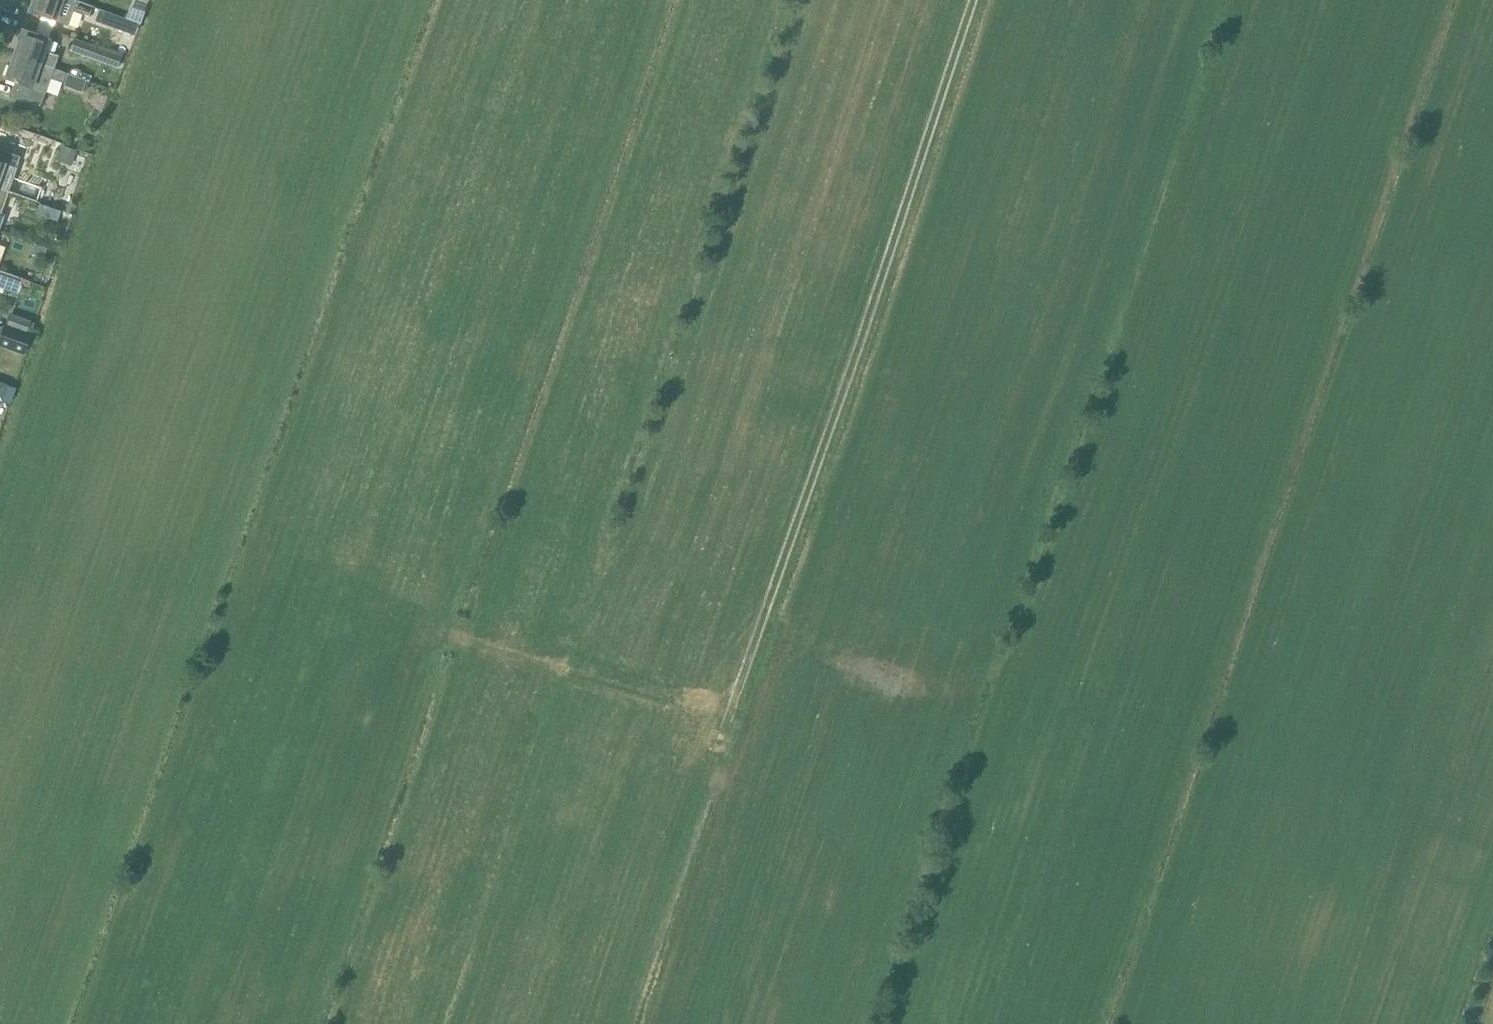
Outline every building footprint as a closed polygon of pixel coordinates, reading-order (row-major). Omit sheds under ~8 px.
[(29,12),(54,21),(59,8),(75,14),(76,12),(101,22),(105,11),(77,1),(74,0),(33,0),(29,12)] [(112,14),(108,25),(131,33),(135,22),(112,14)] [(49,40),(23,30),(14,54),(55,69),(55,68),(59,56),(48,52),(52,43),(48,42),(49,40)] [(123,57),(75,39),(70,51),(119,69),(123,57)] [(14,54),(5,79),(16,83),(12,95),(42,106),(51,78),(65,83),(64,85),(83,92),(87,80),(55,68),(55,69),(14,54)] [(72,167),(77,150),(62,145),(57,162),(72,167)] [(9,193),(37,203),(37,202),(42,187),(24,181),(24,182),(14,178),(17,168),(21,157),(0,150),(0,190),(9,193)] [(6,213),(2,212),(5,202),(9,193),(0,190),(0,229),(6,213)] [(18,294),(23,279),(0,271),(0,288),(18,294)] [(11,315),(7,326),(6,327),(27,334),(31,322),(11,315)] [(5,326),(0,339),(0,347),(25,355),(32,336),(27,334),(6,327),(7,326),(5,326)]
